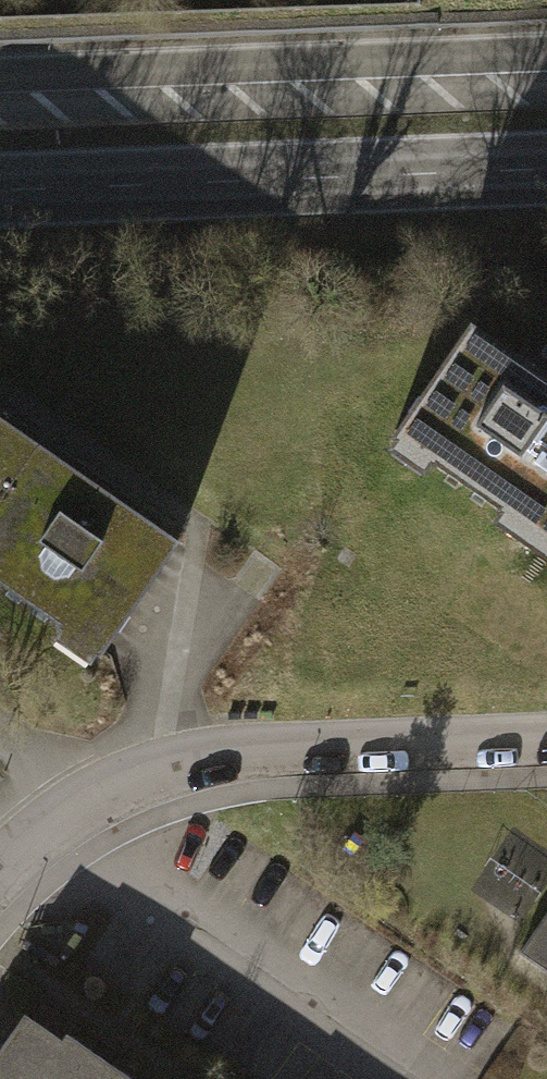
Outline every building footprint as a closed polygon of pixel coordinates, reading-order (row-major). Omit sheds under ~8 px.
[(546,512),(546,370),(467,321),(388,449),(531,537),(546,512)] [(38,446),(0,420),(0,501),(38,446)] [(177,543),(38,446),(0,501),(0,581),(102,651),(177,543)] [(531,537),(546,547),(546,512),(531,537)] [(519,952),(546,971),(546,912),(519,952)] [(22,1007),(0,1038),(0,1078),(126,1078),(22,1007)]
